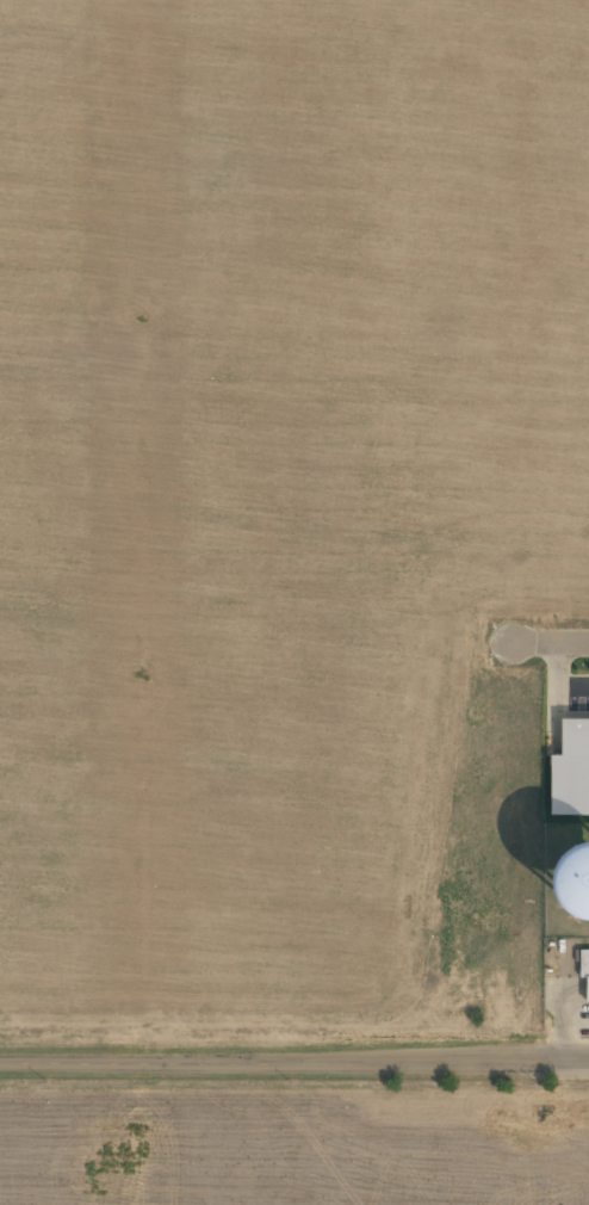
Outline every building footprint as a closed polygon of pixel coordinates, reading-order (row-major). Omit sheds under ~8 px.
[(565,718),(588,718),(588,813),(554,814),(554,754),(565,754),(565,718)] [(588,1000),(588,948),(579,948),(579,977),(587,977),(587,1000),(588,1000)]
